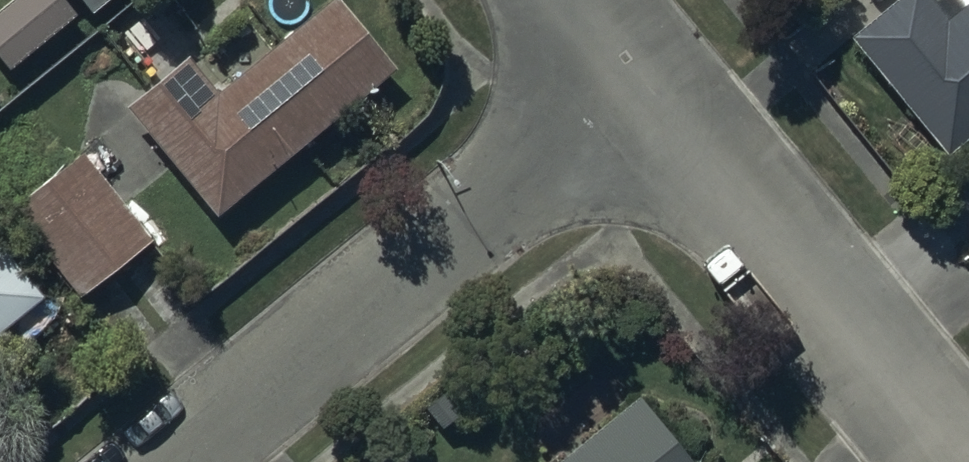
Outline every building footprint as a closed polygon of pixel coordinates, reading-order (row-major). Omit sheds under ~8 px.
[(0,16),(0,64),(9,75),(87,12),(94,20),(118,0),(20,0),(0,16)] [(941,29),(919,0),(907,0),(852,42),(944,162),(968,143),(968,8),(941,29)] [(393,72),(335,3),(227,90),(199,56),(127,113),(215,219),(393,72)] [(151,246),(81,158),(10,214),(81,302),(151,246)] [(9,330),(22,345),(54,319),(0,252),(0,337),(9,330)] [(562,461),(685,461),(635,401),(562,461)]
